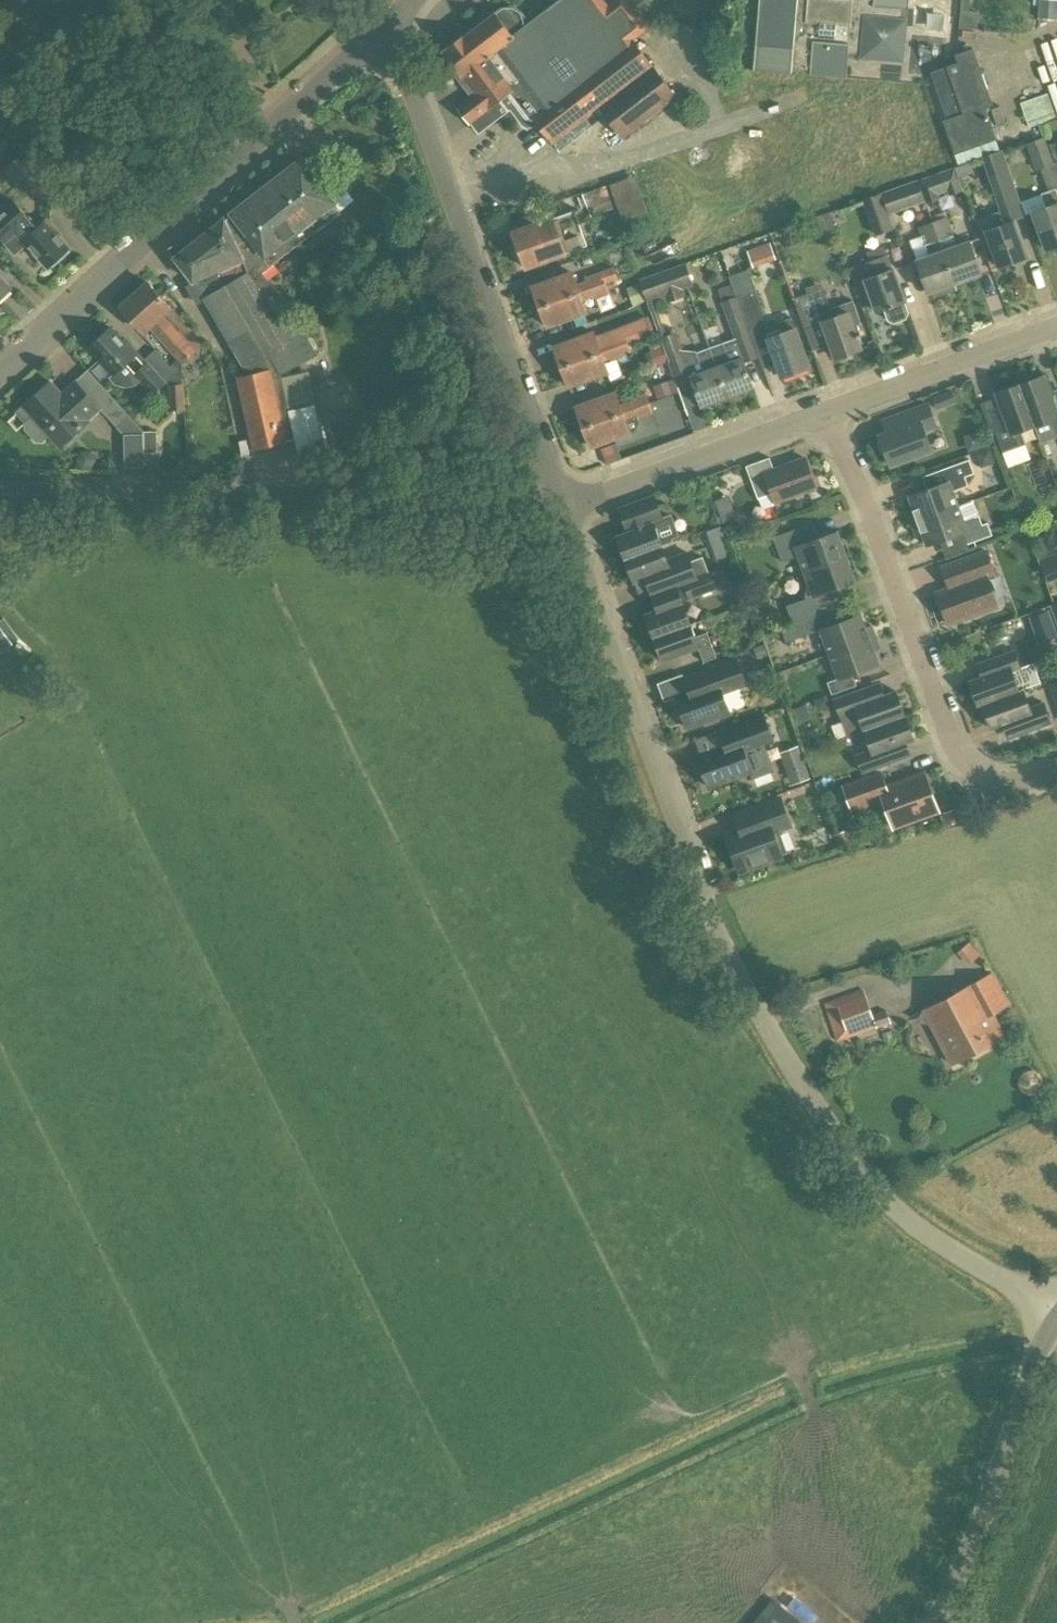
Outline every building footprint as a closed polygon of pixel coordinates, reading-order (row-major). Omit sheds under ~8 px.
[(441,44),(445,49),(443,50),(475,93),(457,107),(470,124),(471,122),(478,132),(520,100),(553,143),(599,108),(653,66),(633,39),(648,27),(632,7),(612,8),(593,22),(576,0),(558,0),(529,22),(523,14),(512,8),(504,8),(496,12),(495,11),(460,38),(456,33),(441,44)] [(754,70),(792,73),(792,68),(810,70),(810,74),(845,77),(847,52),(860,53),(860,57),(903,61),(906,19),(903,19),(903,8),(908,9),(909,0),(759,0),(756,45),(754,70)] [(1000,0),(964,0),(965,26),(1001,24),(1000,0)] [(1038,18),(1056,20),(1056,0),(1040,0),(1038,18)] [(931,9),(931,28),(949,28),(948,9),(931,9)] [(946,66),(930,71),(935,86),(932,87),(943,120),(955,153),(997,139),(985,108),(993,105),(973,48),(955,54),(957,62),(946,66)] [(653,66),(599,108),(622,137),(676,96),(653,66)] [(1021,102),(1024,110),(1030,127),(1056,117),(1056,116),(1049,93),(1021,102)] [(1000,105),(991,108),(998,127),(1007,124),(1000,105)] [(1044,137),(1027,143),(1036,169),(1041,168),(1054,163),(1044,137)] [(1002,149),(981,156),(997,199),(1017,192),(1002,149)] [(23,152),(7,167),(37,198),(53,183),(23,152)] [(225,218),(174,257),(193,282),(187,285),(198,303),(205,299),(246,371),(271,357),(281,373),(316,353),(293,314),(262,272),(339,212),(333,203),(333,202),(301,160),(232,212),(233,213),(225,218)] [(954,166),(917,180),(925,201),(926,203),(938,199),(940,202),(952,198),(950,194),(963,189),(954,166)] [(635,175),(611,183),(624,220),(648,212),(635,175)] [(917,180),(881,193),(893,229),(893,228),(892,226),(898,224),(894,212),(925,201),(917,180)] [(605,187),(583,195),(591,216),(594,215),(596,218),(614,212),(605,187)] [(1032,212),(1045,250),(1056,245),(1056,189),(1056,187),(1049,190),(1042,193),(1047,207),(1032,212)] [(881,193),(863,199),(876,235),(893,229),(881,193)] [(0,212),(0,238),(14,253),(26,243),(48,267),(49,265),(54,265),(60,260),(60,255),(68,248),(69,247),(61,239),(58,235),(60,233),(47,218),(38,226),(14,199),(0,212)] [(994,228),(986,231),(999,268),(1027,258),(1014,220),(1009,207),(1001,210),(989,215),(994,228)] [(552,216),(512,230),(526,268),(566,254),(565,253),(587,245),(575,211),(553,219),(552,216)] [(945,211),(931,216),(933,221),(932,221),(955,284),(981,274),(969,240),(957,244),(945,211)] [(928,254),(916,259),(928,293),(935,291),(937,297),(956,290),(954,284),(955,284),(932,221),(918,226),(928,254)] [(771,242),(747,250),(753,267),(776,258),(771,242)] [(875,274),(864,278),(873,304),(876,311),(885,308),(889,320),(894,322),(906,318),(909,313),(904,301),(905,300),(893,268),(888,253),(870,260),(875,274)] [(686,262),(639,279),(647,301),(665,294),(668,301),(685,295),(683,289),(694,285),(686,262)] [(571,271),(532,285),(539,306),(617,278),(613,267),(585,277),(586,280),(576,283),(571,271)] [(10,287),(0,276),(0,297),(10,287)] [(617,278),(539,306),(547,327),(586,312),(582,300),(592,296),(593,298),(609,293),(606,282),(618,278),(617,278)] [(148,281),(120,306),(143,333),(149,327),(183,364),(197,351),(164,314),(172,307),(148,281)] [(808,293),(794,298),(804,328),(822,322),(829,342),(835,358),(861,349),(856,334),(860,332),(857,324),(861,322),(856,309),(853,300),(847,302),(831,307),(822,282),(806,288),(808,293)] [(639,283),(627,287),(633,305),(645,301),(639,283)] [(755,290),(737,296),(746,321),(761,316),(764,314),(755,290)] [(723,342),(709,347),(727,397),(753,387),(744,364),(760,358),(754,343),(746,321),(737,296),(722,302),(735,338),(742,356),(730,361),(723,342)] [(648,316),(630,322),(636,339),(654,333),(648,316)] [(769,337),(767,338),(776,364),(781,377),(810,367),(796,328),(795,328),(791,317),(778,322),(782,333),(769,337)] [(111,327),(90,347),(114,373),(109,377),(115,383),(125,387),(135,385),(140,381),(153,394),(166,382),(146,361),(126,339),(124,341),(111,327)] [(593,331),(553,345),(561,366),(627,342),(623,332),(607,338),(605,331),(595,335),(593,331)] [(676,332),(661,337),(670,362),(668,362),(676,386),(693,380),(695,386),(702,406),(727,397),(709,347),(696,352),(683,351),(676,332)] [(627,342),(561,366),(568,387),(608,372),(604,361),(613,357),(614,360),(631,353),(627,342)] [(662,346),(645,353),(651,367),(668,360),(662,346)] [(270,369),(238,377),(254,448),(287,441),(270,369)] [(1019,383),(1035,425),(1051,419),(1056,435),(1056,410),(1044,374),(1019,383)] [(51,382),(24,406),(33,416),(26,423),(25,429),(36,441),(42,441),(49,434),(60,446),(89,420),(88,419),(100,408),(87,393),(83,389),(84,388),(76,380),(75,379),(60,392),(51,382)] [(183,383),(168,384),(170,411),(185,410),(183,383)] [(996,397),(981,402),(990,428),(994,427),(1003,452),(1025,444),(1020,430),(1035,425),(1019,383),(995,392),(996,397)] [(951,389),(932,396),(937,410),(956,403),(951,389)] [(615,391),(575,405),(583,426),(649,402),(645,392),(629,398),(629,400),(620,403),(615,391)] [(885,432),(878,434),(890,466),(932,450),(925,433),(939,428),(934,417),(929,401),(903,410),(908,423),(885,432)] [(117,402),(105,413),(124,434),(125,466),(144,465),(144,452),(144,431),(117,402)] [(649,402),(583,426),(590,447),(630,433),(635,431),(639,422),(638,418),(653,413),(649,402)] [(315,405),(289,411),(299,454),(325,448),(315,405)] [(157,430),(144,431),(145,452),(158,451),(157,430)] [(609,458),(625,456),(622,440),(606,443),(609,458)] [(993,444),(979,451),(985,465),(999,458),(993,444)] [(770,457),(746,465),(758,499),(772,494),(775,502),(816,487),(805,457),(774,468),(770,457)] [(913,508),(907,510),(911,522),(959,505),(953,490),(968,485),(965,476),(974,473),(969,459),(943,469),(948,481),(927,488),(908,495),(913,508)] [(637,527),(616,535),(624,559),(662,545),(673,541),(672,537),(679,535),(672,513),(662,517),(654,494),(629,503),(637,527)] [(959,505),(911,522),(915,534),(921,531),(926,545),(940,540),(963,532),(967,543),(992,534),(988,522),(982,524),(979,515),(964,520),(959,505)] [(713,526),(719,557),(732,554),(725,523),(713,526)] [(806,524),(773,537),(783,561),(798,555),(804,571),(847,555),(837,531),(812,540),(806,524)] [(759,527),(748,531),(752,544),(764,541),(759,527)] [(662,545),(624,559),(633,582),(644,578),(649,594),(676,584),(682,581),(708,572),(702,556),(692,559),(688,549),(666,557),(662,545)] [(948,587),(936,591),(948,625),(997,608),(987,579),(997,575),(987,548),(961,558),(969,579),(948,587)] [(804,571),(809,586),(813,597),(815,596),(815,595),(843,585),(856,580),(847,555),(804,571)] [(708,572),(682,581),(688,597),(714,587),(708,572)] [(691,623),(676,584),(649,594),(655,609),(645,614),(646,618),(642,619),(640,622),(645,634),(647,635),(648,636),(653,634),(654,637),(691,623)] [(788,606),(794,623),(816,615),(821,612),(815,596),(813,597),(788,606)] [(1049,610),(1034,616),(1042,637),(1056,632),(1049,610)] [(794,623),(782,628),(787,641),(820,629),(829,654),(876,637),(872,625),(866,627),(861,614),(837,623),(821,629),(816,615),(794,623)] [(691,623),(654,637),(654,638),(662,660),(699,646),(705,661),(716,657),(706,632),(696,636),(691,623)] [(0,635),(0,654),(13,645),(4,632),(0,635)] [(838,678),(828,682),(832,693),(857,685),(853,673),(879,663),(874,650),(881,648),(876,637),(829,654),(838,678)] [(982,676),(969,681),(977,705),(982,704),(984,703),(1019,691),(1012,671),(1022,667),(1015,649),(977,663),(982,676)] [(689,692),(676,697),(687,727),(706,720),(706,722),(720,717),(719,715),(729,711),(722,691),(746,683),(736,658),(684,677),(689,692)] [(879,680),(834,698),(843,721),(849,736),(864,730),(864,731),(905,715),(896,690),(884,694),(879,680)] [(984,703),(982,704),(991,728),(1002,724),(1008,739),(1052,723),(1044,700),(1029,705),(1023,689),(1019,691),(984,703)] [(700,755),(697,756),(708,787),(750,771),(752,777),(772,770),(763,744),(773,740),(763,714),(720,730),(718,731),(724,746),(700,755)] [(870,747),(855,753),(863,773),(911,754),(906,743),(915,740),(905,715),(864,731),(870,747)] [(798,745),(780,752),(792,784),(811,777),(798,745)] [(881,769),(841,784),(852,813),(882,802),(891,827),(938,810),(925,772),(887,785),(881,769)] [(755,823),(725,834),(739,871),(781,855),(774,836),(780,834),(778,829),(789,825),(780,798),(750,809),(755,823)] [(981,979),(924,1009),(952,1063),(1005,1036),(992,1012),(997,1009),(1005,1003),(991,974),(981,979)] [(864,988),(824,1002),(838,1041),(876,1027),(877,1028),(891,1023),(886,1009),(873,1014),(864,988)] [(772,1597),(750,1622),(804,1622),(772,1597)]
